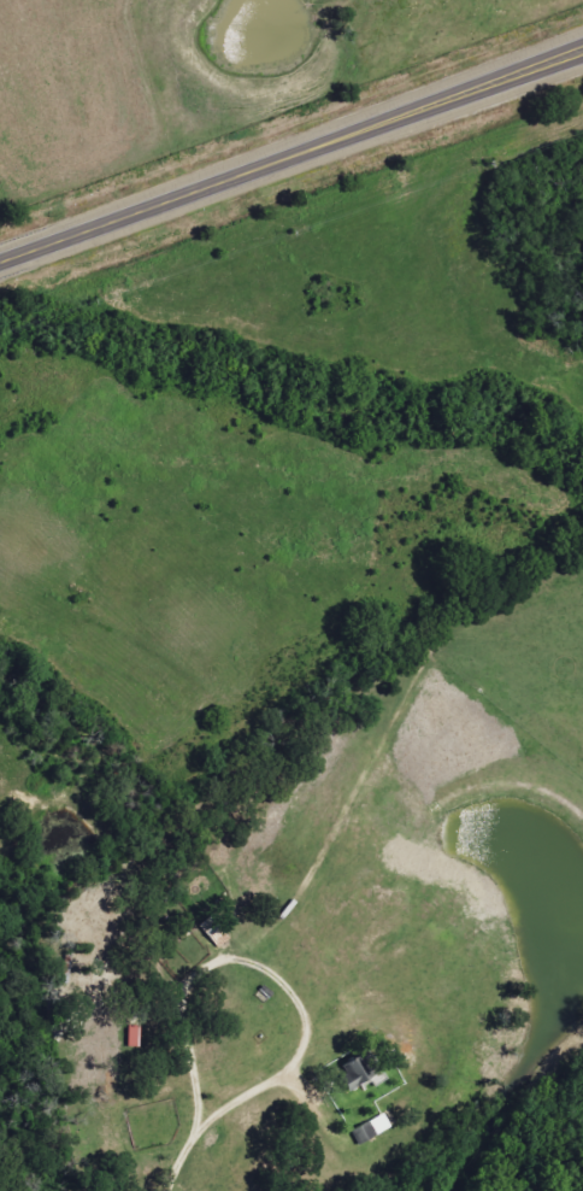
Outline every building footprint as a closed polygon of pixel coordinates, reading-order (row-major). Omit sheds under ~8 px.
[(395,1131),(388,1115),(355,1130),(362,1146),(395,1131)]
